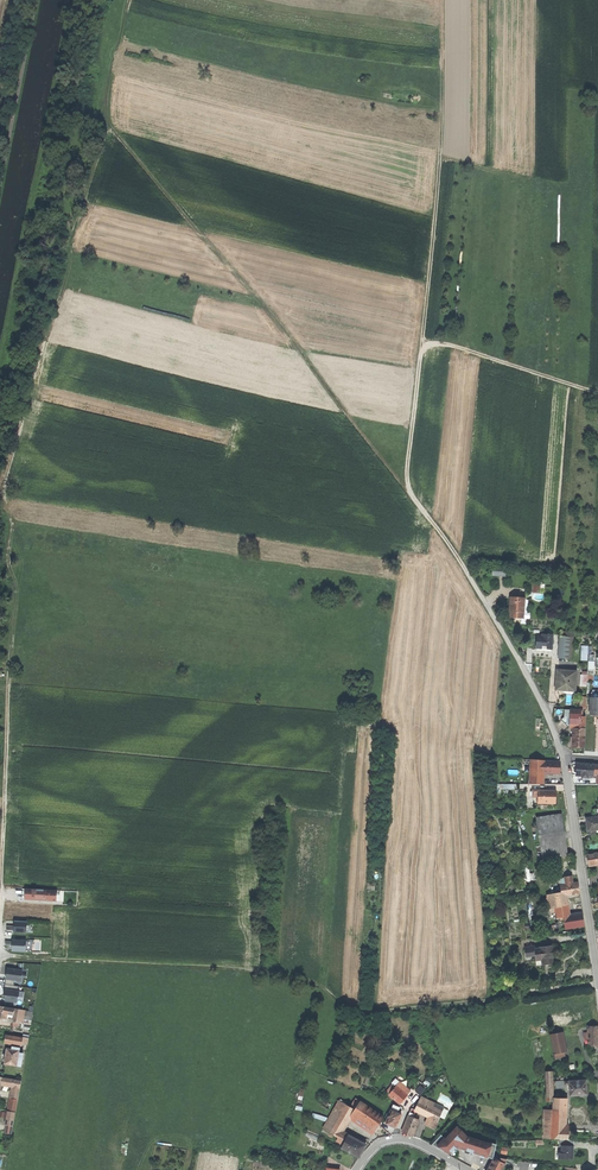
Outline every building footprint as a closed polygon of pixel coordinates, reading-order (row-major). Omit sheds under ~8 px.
[(492,574),(504,575),(505,567),(493,566),(492,574)] [(518,616),(523,616),(524,597),(511,597),(510,616),(518,616)] [(541,643),(547,643),(547,630),(542,630),(542,631),(537,631),(537,644),(541,644),(541,643)] [(560,636),(560,647),(568,648),(569,636),(560,636)] [(581,645),(582,660),(589,660),(589,653),(592,653),(592,645),(581,645)] [(559,657),(568,657),(568,648),(560,647),(559,657)] [(556,678),(555,688),(564,689),(564,686),(575,687),(577,670),(557,669),(556,678)] [(589,674),(589,671),(582,671),(581,685),(587,686),(588,679),(595,680),(595,674),(589,674)] [(575,725),(576,725),(576,716),(582,716),(582,709),(565,708),(565,716),(563,716),(570,724),(571,722),(573,722),(575,725)] [(582,716),(576,716),(576,725),(576,727),(585,727),(585,716),(582,716)] [(579,746),(584,746),(585,731),(574,731),(573,731),(572,746),(579,746)] [(542,784),(542,773),(542,761),(542,760),(533,759),(530,784),(542,784)] [(542,773),(559,773),(560,768),(560,762),(542,761),(542,773)] [(594,764),(577,763),(577,768),(576,775),(582,775),(588,776),(593,776),(593,775),(593,772),(594,764)] [(554,790),(538,790),(538,796),(538,803),(554,803),(554,797),(554,790)] [(536,817),(537,824),(563,820),(562,814),(536,817)] [(597,829),(597,816),(586,818),(587,825),(589,824),(590,827),(590,831),(597,829)] [(563,820),(537,824),(542,856),(562,853),(567,852),(563,820)] [(587,855),(587,859),(588,865),(597,864),(597,853),(587,855)] [(560,885),(561,892),(562,896),(565,895),(580,893),(579,889),(578,882),(573,883),(566,884),(560,885)] [(56,891),(25,889),(24,900),(56,901),(56,891)] [(550,908),(556,907),(562,906),(567,906),(565,895),(562,896),(561,892),(547,894),(550,908)] [(565,929),(585,926),(583,913),(569,915),(564,916),(564,917),(565,929)] [(14,930),(13,932),(26,933),(27,922),(14,921),(14,926),(14,930)] [(26,940),(12,940),(12,941),(12,945),(12,951),(25,952),(26,940)] [(552,947),(535,949),(537,960),(542,960),(543,965),(548,964),(555,963),(552,947)] [(5,980),(6,980),(14,981),(21,981),(22,970),(7,968),(5,980)] [(17,990),(4,989),(3,998),(5,998),(5,1001),(17,1002),(17,999),(19,996),(19,990),(17,990)] [(6,1019),(7,1013),(8,1007),(0,1005),(0,1018),(2,1018),(6,1019)] [(562,1017),(565,1032),(583,1028),(582,1023),(581,1014),(562,1017)] [(588,1026),(588,1027),(588,1045),(597,1045),(597,1026),(588,1026)] [(560,1033),(552,1034),(556,1054),(564,1052),(560,1033)] [(5,1042),(21,1045),(22,1041),(23,1038),(6,1035),(5,1042)] [(6,1056),(22,1059),(23,1053),(19,1052),(19,1048),(12,1047),(12,1049),(7,1049),(6,1052),(6,1056)] [(0,1084),(12,1086),(13,1079),(2,1077),(0,1084)] [(12,1086),(11,1090),(19,1091),(21,1080),(13,1079),(12,1086)] [(569,1084),(570,1095),(587,1094),(586,1087),(586,1079),(569,1081),(569,1084)] [(556,1080),(557,1088),(566,1087),(565,1086),(565,1084),(565,1081),(565,1080),(556,1080)] [(400,1082),(396,1086),(407,1095),(411,1091),(400,1082)] [(422,1084),(416,1090),(420,1094),(426,1088),(422,1084)] [(386,1091),(400,1103),(402,1102),(404,1100),(405,1099),(404,1098),(407,1095),(396,1086),(393,1090),(389,1087),(386,1091)] [(8,1110),(9,1111),(15,1112),(16,1112),(19,1091),(11,1090),(8,1110)] [(323,1128),(339,1137),(342,1132),(351,1116),(373,1130),(381,1118),(350,1094),(344,1103),(340,1101),(323,1128)] [(553,1100),(553,1105),(566,1105),(566,1097),(553,1097),(553,1100)] [(428,1116),(437,1120),(440,1116),(442,1112),(444,1107),(427,1099),(425,1103),(419,1100),(415,1109),(428,1116)] [(391,1125),(396,1127),(401,1114),(397,1113),(399,1107),(393,1105),(386,1123),(391,1125)] [(551,1137),(565,1138),(565,1131),(565,1124),(566,1105),(553,1105),(553,1108),(551,1137)] [(543,1137),(551,1137),(553,1108),(544,1108),(543,1126),(543,1131),(543,1137)] [(15,1112),(9,1111),(7,1125),(13,1126),(15,1112)] [(407,1134),(412,1136),(419,1119),(412,1116),(408,1115),(402,1132),(407,1134)] [(434,1128),(437,1120),(428,1116),(425,1124),(429,1126),(434,1128)] [(441,1135),(444,1138),(454,1127),(451,1124),(441,1135)] [(462,1126),(443,1151),(458,1160),(467,1148),(475,1151),(480,1134),(466,1130),(462,1126)] [(348,1135),(342,1132),(339,1137),(337,1141),(343,1145),(348,1135)] [(501,1141),(480,1134),(475,1151),(496,1157),(498,1152),(501,1141)] [(366,1145),(348,1135),(343,1145),(341,1148),(359,1158),(363,1151),(366,1145)] [(574,1139),(560,1139),(559,1145),(561,1145),(561,1152),(561,1158),(573,1159),(573,1154),(571,1154),(571,1149),(571,1145),(574,1145),(574,1139)] [(500,1152),(498,1152),(496,1157),(496,1158),(505,1163),(505,1162),(506,1159),(498,1157),(500,1152)] [(505,1163),(496,1158),(494,1158),(488,1169),(501,1169),(505,1163)]
